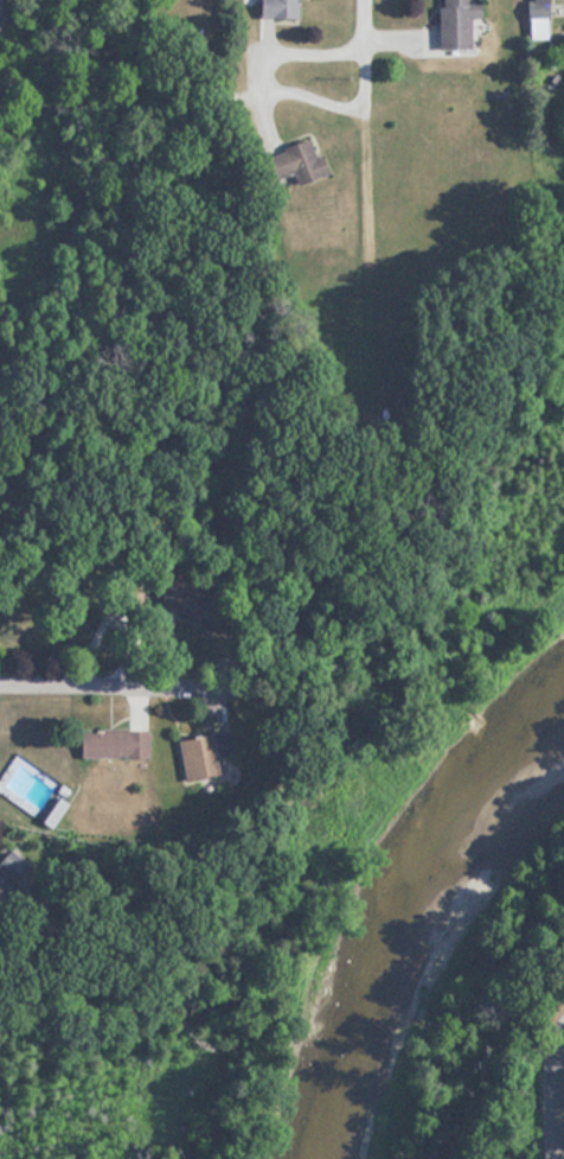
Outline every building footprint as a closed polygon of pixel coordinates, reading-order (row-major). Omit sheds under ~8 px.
[(183,31),(195,31),(195,0),(183,0),(183,31)] [(291,0),(253,0),(253,17),(291,17),(291,0)] [(465,48),(464,17),(473,17),(473,3),(462,3),(462,0),(432,0),(433,49),(465,48)] [(547,21),(547,0),(524,0),(524,21),(547,21)] [(287,172),(291,184),(319,174),(306,138),(258,155),(266,179),(287,172)] [(143,759),(142,729),(75,729),(75,759),(143,759)] [(171,739),(177,778),(229,771),(223,731),(171,739)] [(17,852),(0,852),(0,890),(17,890),(17,852)]
